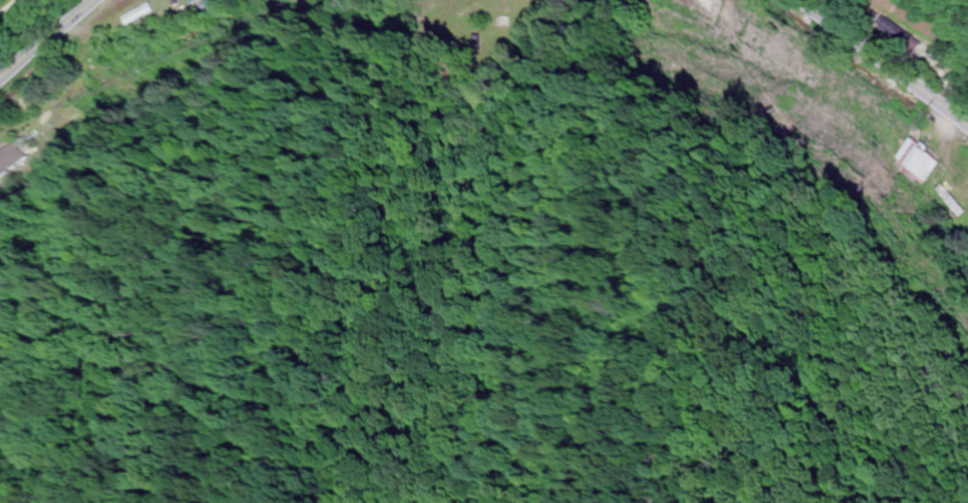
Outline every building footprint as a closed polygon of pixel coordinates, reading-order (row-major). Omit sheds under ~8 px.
[(918,187),(940,162),(911,137),(889,162),(918,187)] [(20,141),(0,155),(0,177),(1,179),(32,158),(20,141)] [(954,218),(962,211),(941,184),(933,191),(954,218)]
